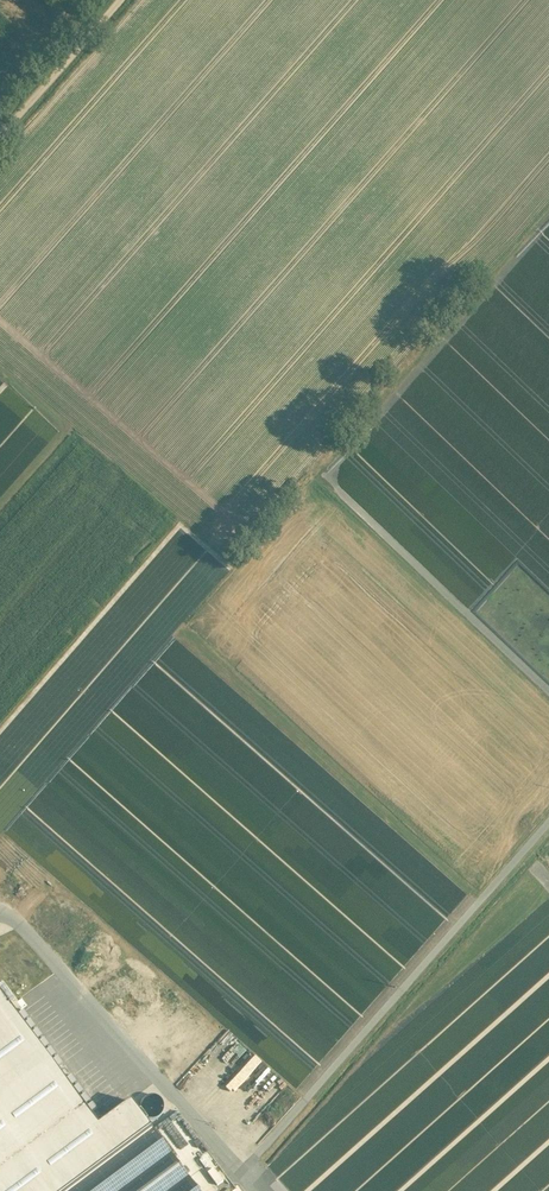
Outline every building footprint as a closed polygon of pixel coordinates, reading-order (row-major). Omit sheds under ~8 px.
[(129,969),(117,981),(122,985),(134,973),(129,969)] [(147,986),(134,1000),(143,1008),(154,997),(154,993),(147,986)] [(153,1129),(132,1101),(99,1125),(0,991),(0,1190),(70,1190),(153,1129)] [(70,1190),(199,1190),(153,1129),(70,1190)] [(236,1166),(242,1160),(218,1136),(212,1142),(236,1166)]
